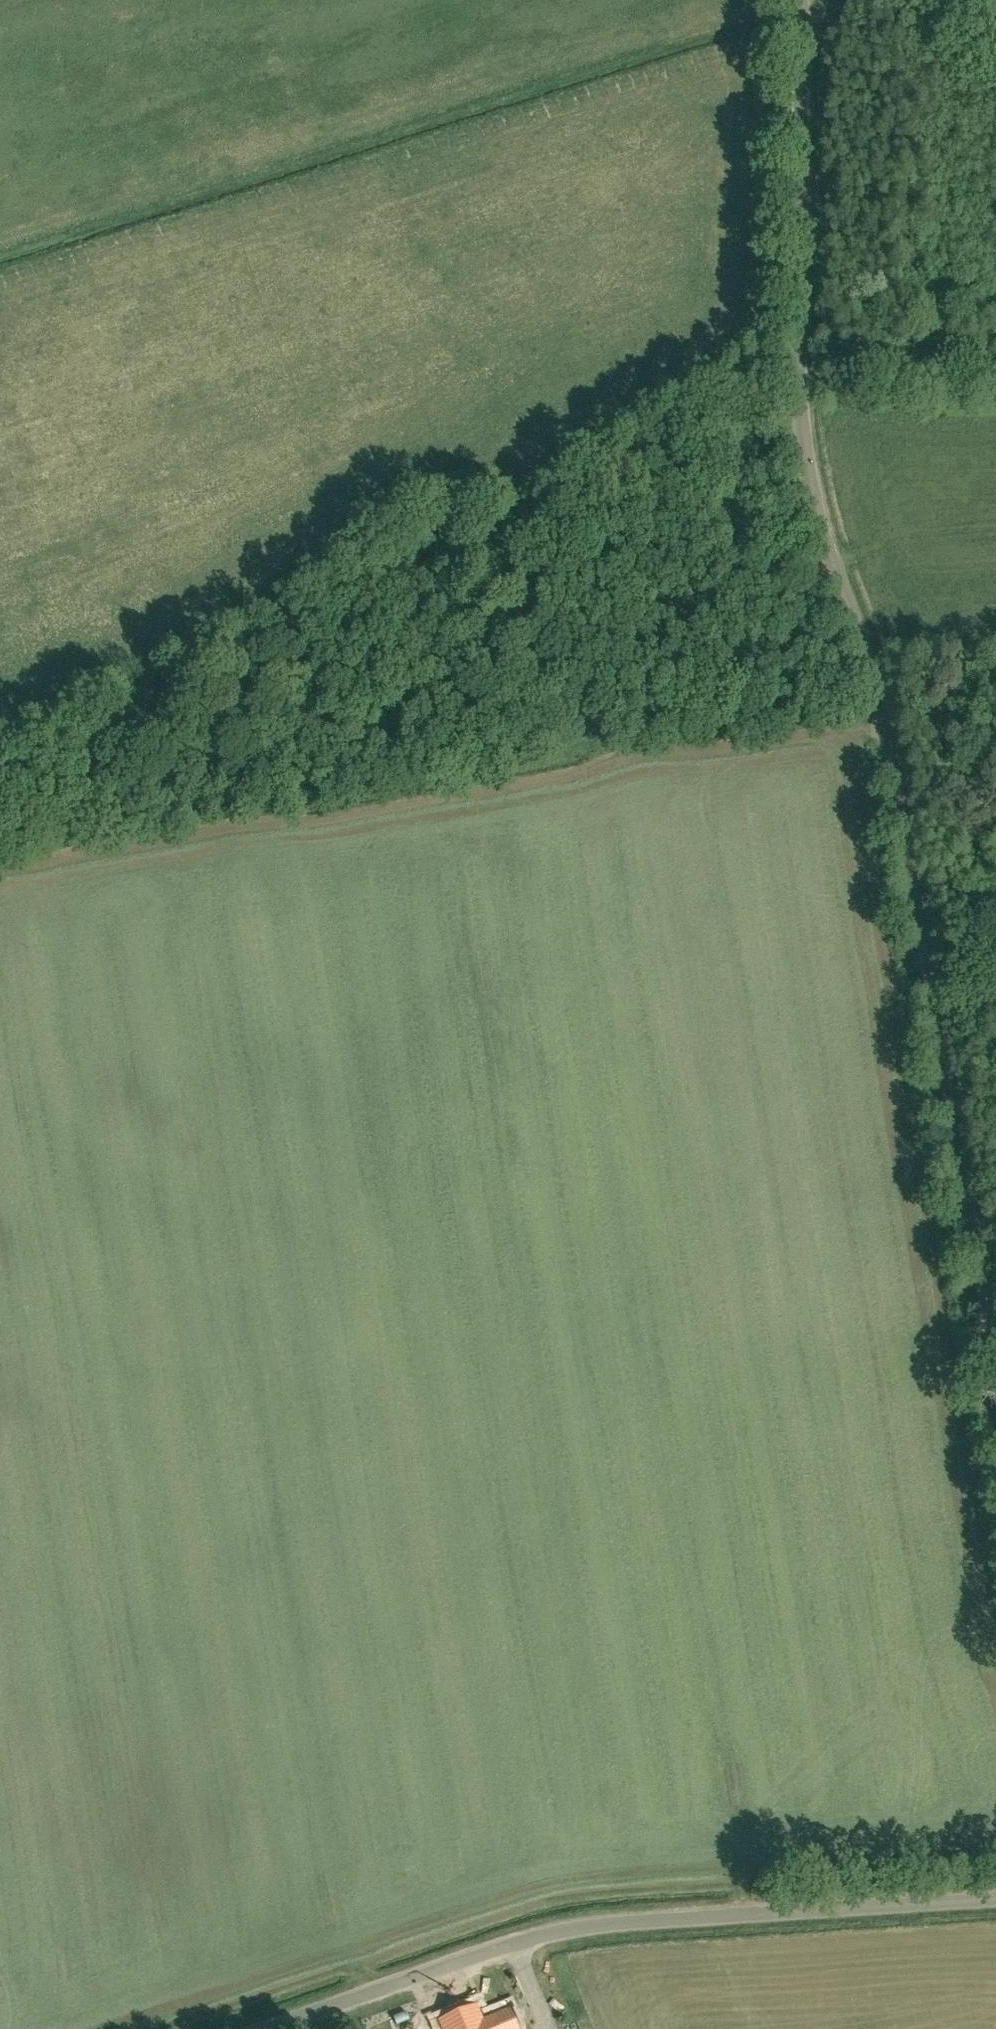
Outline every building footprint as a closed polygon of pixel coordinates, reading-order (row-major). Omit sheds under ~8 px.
[(437,2017),(441,2028),(517,2028),(508,2009),(484,2019),(476,2001),(437,2017)]
